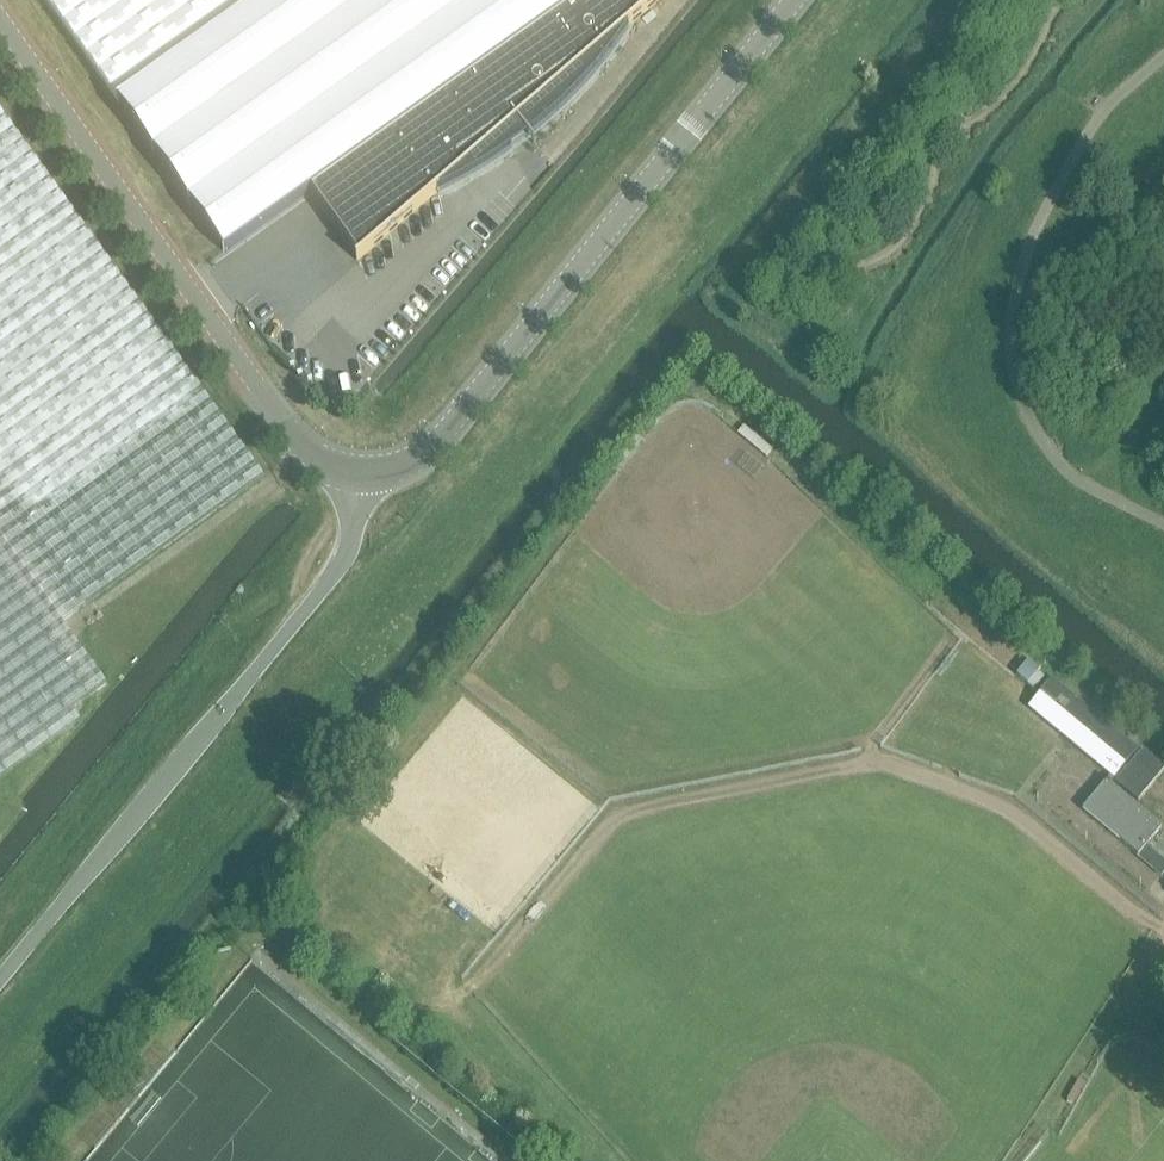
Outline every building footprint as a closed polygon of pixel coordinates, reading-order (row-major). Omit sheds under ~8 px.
[(118,102),(261,0),(46,0),(118,102)] [(118,102),(125,111),(124,111),(225,253),(311,192),(359,259),(357,261),(358,262),(435,195),(458,184),(478,172),(498,160),(517,146),(536,132),(554,117),(571,101),(587,84),(602,66),(616,47),(631,25),(661,0),(261,0),(118,102)] [(76,714),(67,701),(101,676),(57,614),(262,475),(0,112),(0,768),(76,714)] [(1017,675),(1028,685),(1040,670),(1029,661),(1017,675)] [(1162,876),(1163,873),(1163,862),(1146,847),(1162,829),(1109,785),(1137,752),(1053,681),(1030,709),(1111,776),(1083,811),(1162,876)] [(1138,802),(1163,772),(1163,767),(1144,751),(1116,783),(1138,802)]
